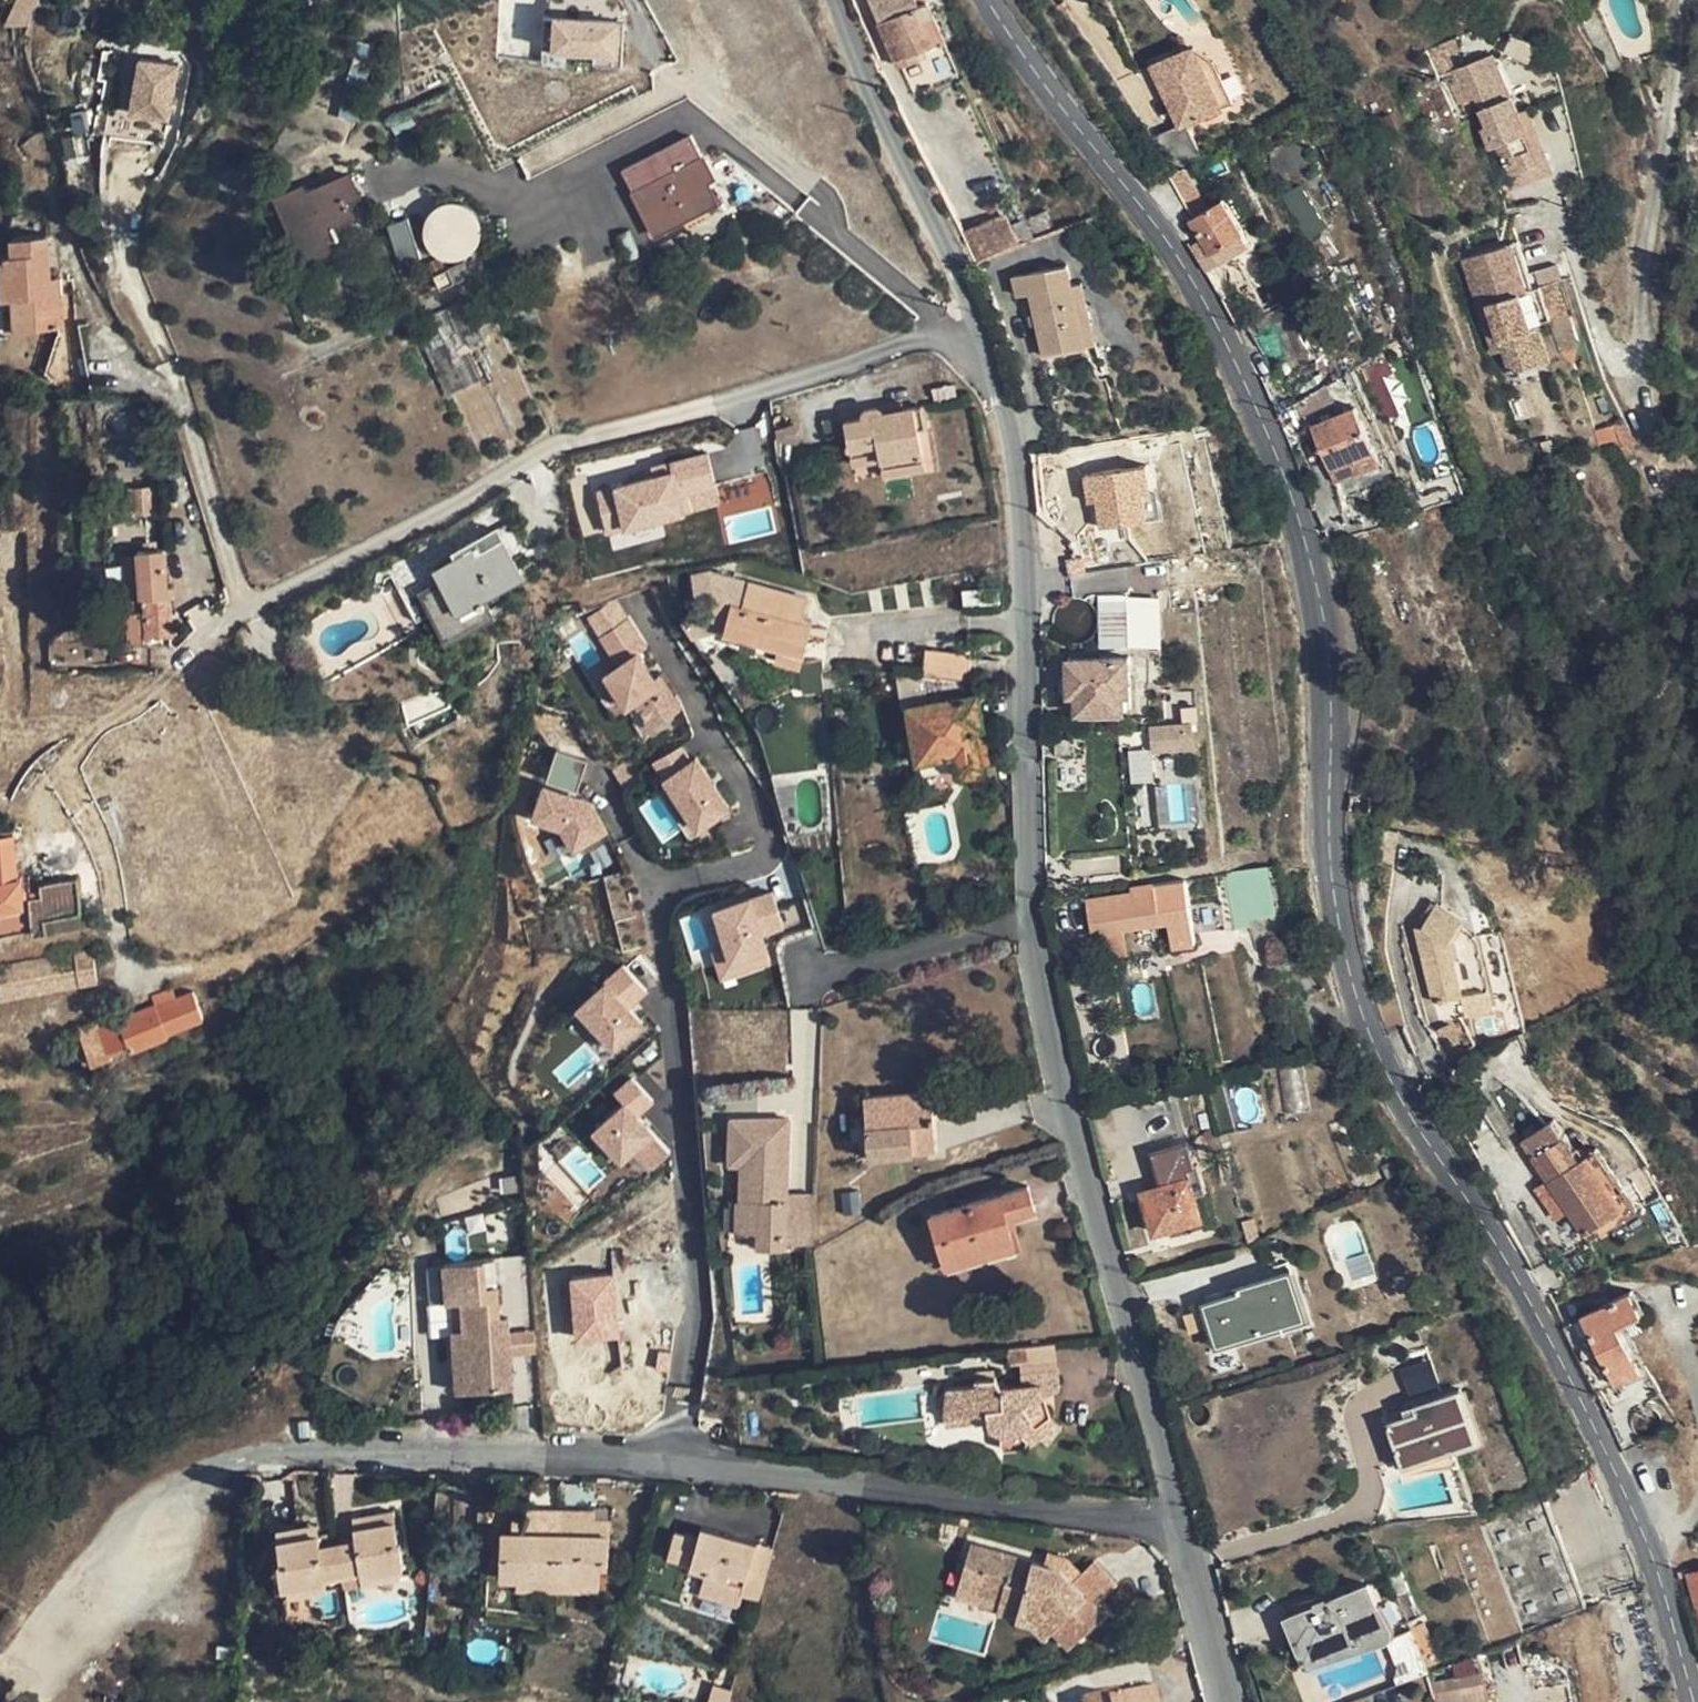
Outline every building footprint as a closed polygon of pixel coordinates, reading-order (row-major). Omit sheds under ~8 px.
[(4,30),(26,31),(41,0),(18,0),(4,30)] [(944,41),(927,2),(920,6),(917,0),(870,0),(899,69),(920,60),(917,52),(944,41)] [(554,14),(554,56),(625,55),(624,12),(554,14)] [(958,73),(944,41),(917,52),(920,60),(927,57),(939,83),(958,73)] [(1480,96),(1491,124),(1500,145),(1513,175),(1541,164),(1527,133),(1532,130),(1500,53),(1448,73),(1461,104),(1480,96)] [(145,54),(134,110),(173,117),(184,61),(145,54)] [(1217,76),(1211,64),(1192,57),(1179,63),(1186,76),(1199,70),(1205,82),(1217,76)] [(1205,82),(1199,70),(1186,76),(1179,63),(1151,77),(1169,113),(1176,109),(1186,129),(1231,105),(1217,76),(1205,82)] [(1186,129),(1176,109),(1169,113),(1179,132),(1186,129)] [(1494,147),(1500,145),(1491,124),(1485,127),(1494,147)] [(1202,161),(1186,129),(1179,132),(1151,146),(1174,176),(1202,161)] [(656,164),(664,179),(634,193),(656,235),(717,204),(707,183),(714,179),(703,158),(699,160),(692,145),(656,164)] [(307,193),(304,185),(278,196),(303,258),(308,259),(330,250),(330,247),(328,241),(338,237),(334,225),(355,216),(348,200),(359,195),(350,175),(307,193)] [(1303,191),(1288,200),(1310,235),(1325,227),(1303,191)] [(471,260),(483,211),(440,200),(428,249),(471,260)] [(1194,230),(1218,267),(1251,246),(1223,202),(1190,224),(1194,230)] [(1001,217),(969,230),(980,258),(1013,244),(1001,217)] [(1194,230),(1183,236),(1208,274),(1218,267),(1194,230)] [(63,326),(62,294),(53,294),(52,280),(50,235),(14,236),(14,253),(2,254),(7,329),(63,326)] [(1518,241),(1511,243),(1528,290),(1534,288),(1518,241)] [(1487,304),(1528,290),(1511,243),(1462,259),(1493,353),(1502,350),(1487,304)] [(446,269),(442,257),(428,262),(439,289),(473,275),(467,262),(446,269)] [(1046,356),(1084,348),(1071,287),(1066,267),(1023,276),(1031,296),(1048,340),(1042,343),(1046,356)] [(1031,296),(1023,276),(1014,278),(1019,299),(1031,296)] [(53,294),(62,294),(61,280),(52,280),(53,294)] [(1560,280),(1543,285),(1546,293),(1563,288),(1560,280)] [(1082,284),(1071,287),(1084,348),(1095,345),(1082,284)] [(1528,290),(1487,304),(1502,350),(1510,373),(1550,360),(1540,324),(1555,318),(1546,293),(1543,285),(1534,288),(1528,290)] [(1571,313),(1563,288),(1546,293),(1555,318),(1571,313)] [(1031,296),(1042,343),(1048,340),(1031,296)] [(1341,382),(1298,401),(1308,424),(1351,405),(1341,382)] [(896,401),(871,405),(876,409),(877,415),(885,415),(885,410),(898,408),(896,401)] [(918,404),(898,408),(885,410),(885,415),(877,415),(876,409),(871,405),(861,406),(856,410),(855,415),(842,418),(846,447),(873,442),(876,459),(895,456),(897,471),(920,466),(914,428),(923,426),(918,404)] [(1356,409),(1314,427),(1331,469),(1356,458),(1361,468),(1379,460),(1356,409)] [(849,464),(876,459),(873,442),(846,447),(849,464)] [(598,486),(608,529),(685,511),(686,514),(726,505),(713,447),(680,455),(683,466),(598,486)] [(879,474),(897,471),(895,456),(876,459),(879,474)] [(1074,508),(1097,502),(1091,476),(1068,481),(1065,467),(1040,472),(1047,502),(1070,497),(1074,508)] [(495,528),(477,538),(485,551),(500,543),(501,543),(495,528)] [(485,551),(477,538),(455,550),(457,557),(468,550),(472,557),(485,551)] [(519,575),(500,543),(485,551),(472,557),(468,550),(457,557),(436,569),(442,582),(457,607),(498,586),(519,575)] [(1084,544),(1072,546),(1072,549),(1071,553),(1066,558),(1069,576),(1089,573),(1084,544)] [(138,553),(138,555),(140,599),(143,599),(144,612),(128,613),(129,638),(132,638),(132,644),(148,642),(148,637),(173,636),(172,597),(167,597),(165,551),(138,553)] [(124,556),(128,613),(144,612),(143,599),(140,599),(138,555),(124,556)] [(729,590),(724,571),(690,576),(693,597),(714,594),(711,612),(719,613),(722,592),(729,590)] [(498,586),(457,607),(442,582),(420,593),(444,638),(508,604),(498,586)] [(740,639),(804,657),(808,638),(796,635),(800,624),(804,602),(747,584),(744,594),(734,590),(723,634),(740,639)] [(1103,645),(1166,643),(1164,592),(1101,594),(1103,645)] [(642,697),(658,721),(686,703),(668,676),(662,680),(642,650),(650,645),(620,598),(592,616),(621,661),(607,670),(630,705),(642,697)] [(811,628),(800,624),(796,635),(808,638),(811,628)] [(800,670),(804,657),(740,639),(737,652),(800,670)] [(996,680),(997,661),(968,659),(967,677),(996,680)] [(1130,659),(1069,661),(1070,696),(1078,697),(1079,713),(1126,713),(1126,696),(1131,695),(1130,659)] [(976,695),(907,709),(917,761),(953,755),(956,771),(960,775),(978,772),(981,766),(990,765),(976,695)] [(1197,719),(1154,723),(1156,750),(1199,747),(1197,719)] [(733,806),(700,752),(695,755),(686,741),(658,758),(701,826),(733,806)] [(1134,750),(1136,779),(1158,777),(1155,748),(1134,750)] [(578,848),(612,826),(596,800),(547,783),(535,817),(565,827),(578,848)] [(29,930),(23,875),(19,874),(14,831),(0,833),(0,934),(29,930)] [(1277,915),(1269,866),(1226,873),(1235,932),(1251,928),(1250,919),(1277,915)] [(42,884),(44,895),(31,897),(35,933),(81,926),(76,880),(42,884)] [(1159,901),(1156,885),(1133,888),(1133,895),(1089,902),(1094,935),(1171,923),(1169,911),(1167,900),(1159,901)] [(787,926),(776,888),(718,906),(729,943),(716,946),(725,975),(775,960),(766,932),(787,926)] [(1440,1025),(1493,1012),(1476,939),(1459,928),(1464,921),(1438,905),(1423,931),(1417,933),(1440,1025)] [(1190,908),(1169,911),(1171,923),(1174,943),(1175,948),(1196,944),(1190,908)] [(93,954),(93,951),(0,965),(0,969),(93,954)] [(579,1004),(617,1047),(647,1021),(634,1005),(651,989),(627,962),(579,1004)] [(198,1007),(194,995),(193,993),(155,1007),(165,1029),(165,1031),(202,1017),(198,1007)] [(165,1029),(155,1007),(153,1004),(97,1026),(107,1050),(126,1043),(129,1050),(166,1034),(165,1031),(165,1029)] [(653,1168),(673,1151),(641,1113),(657,1100),(635,1074),(618,1088),(627,1099),(596,1125),(625,1159),(637,1150),(653,1168)] [(934,1151),(928,1093),(862,1099),(867,1158),(934,1151)] [(786,1213),(789,1121),(731,1119),(729,1166),(736,1166),(734,1200),(738,1200),(737,1233),(759,1234),(758,1250),(785,1251),(785,1246),(814,1248),(814,1236),(785,1235),(786,1213)] [(1524,1144),(1550,1183),(1569,1211),(1592,1244),(1638,1213),(1596,1153),(1583,1162),(1566,1138),(1563,1139),(1553,1124),(1524,1144)] [(1196,1168),(1189,1145),(1156,1154),(1165,1188),(1145,1193),(1157,1234),(1202,1221),(1196,1197),(1191,1180),(1201,1178),(1199,1167),(1196,1168)] [(1206,1195),(1201,1178),(1191,1180),(1196,1197),(1206,1195)] [(1558,1219),(1569,1211),(1550,1183),(1539,1191),(1558,1219)] [(1004,1220),(1014,1217),(1032,1211),(1024,1186),(929,1215),(943,1267),(1012,1247),(1006,1229),(1004,1220)] [(737,1233),(738,1200),(734,1200),(724,1200),(723,1232),(737,1233)] [(814,1236),(815,1214),(786,1213),(785,1235),(814,1236)] [(1016,1226),(1014,1217),(1004,1220),(1006,1229),(1016,1226)] [(459,1332),(462,1391),(508,1388),(505,1351),(504,1326),(503,1314),(492,1314),(489,1284),(478,1285),(476,1257),(435,1260),(439,1305),(456,1304),(459,1332)] [(1232,1342),(1283,1326),(1282,1319),(1304,1313),(1291,1273),(1240,1289),(1242,1295),(1209,1305),(1217,1333),(1228,1329),(1232,1342)] [(1620,1328),(1626,1326),(1645,1316),(1632,1295),(1633,1294),(1563,1330),(1595,1395),(1641,1370),(1632,1354),(1620,1328)] [(1306,1319),(1304,1313),(1282,1319),(1283,1326),(1306,1319)] [(530,1324),(504,1326),(505,1351),(533,1349),(530,1324)] [(1638,1351),(1626,1326),(1620,1328),(1632,1354),(1638,1351)] [(1220,1346),(1232,1342),(1228,1329),(1217,1333),(1220,1346)] [(451,1393),(462,1391),(459,1332),(447,1333),(451,1393)] [(1056,1361),(1053,1345),(1026,1348),(1029,1364),(1056,1361)] [(1008,1367),(1029,1364),(1026,1348),(1006,1350),(1008,1367)] [(973,1379),(974,1385),(946,1389),(943,1416),(985,1414),(986,1425),(1000,1435),(1001,1449),(1024,1449),(1025,1441),(1029,1445),(1039,1438),(1048,1443),(1061,1427),(1040,1413),(1039,1398),(1057,1389),(1056,1372),(1019,1376),(1019,1385),(1001,1387),(992,1377),(973,1379)] [(1393,1426),(1407,1466),(1479,1441),(1462,1392),(1407,1412),(1410,1419),(1393,1426)] [(1513,1629),(1586,1604),(1550,1501),(1466,1530),(1475,1556),(1494,1550),(1511,1599),(1503,1601),(1513,1629)] [(526,1509),(526,1519),(540,1519),(540,1510),(526,1509)] [(517,1576),(554,1578),(559,1511),(540,1510),(540,1519),(526,1519),(512,1519),(511,1532),(510,1552),(501,1551),(499,1575),(515,1576),(517,1576)] [(579,1521),(578,1511),(559,1511),(554,1578),(577,1579),(586,1579),(587,1568),(597,1568),(606,1568),(609,1523),(592,1522),(579,1521)] [(592,1512),(578,1511),(579,1521),(592,1522),(592,1512)] [(350,1537),(332,1540),(336,1574),(355,1572),(356,1575),(399,1570),(396,1543),(391,1543),(387,1512),(359,1515),(361,1525),(348,1527),(350,1537)] [(347,1518),(348,1527),(361,1525),(359,1515),(347,1518)] [(311,1522),(299,1523),(300,1534),(309,1533),(312,1533),(311,1522)] [(319,1576),(336,1574),(332,1540),(313,1542),(312,1533),(309,1533),(300,1534),(299,1523),(290,1525),(272,1532),(275,1560),(271,1560),(275,1588),(319,1582),(319,1576)] [(758,1600),(771,1557),(754,1552),(755,1547),(704,1530),(698,1542),(677,1535),(668,1559),(691,1566),(689,1571),(722,1581),(719,1591),(739,1598),(740,1594),(758,1600)] [(501,1531),(501,1551),(510,1552),(511,1532),(501,1531)] [(998,1595),(995,1605),(994,1608),(1029,1619),(1044,1632),(1048,1628),(1067,1645),(1101,1611),(1091,1601),(1072,1582),(1057,1568),(970,1540),(965,1557),(983,1565),(976,1587),(998,1595)] [(954,1592),(995,1605),(998,1595),(976,1587),(983,1565),(965,1557),(963,1565),(954,1592)] [(1090,1563),(1072,1582),(1091,1601),(1110,1583),(1090,1563)] [(554,1578),(553,1590),(595,1592),(597,1568),(587,1568),(586,1579),(577,1579),(554,1578)] [(1390,1576),(1398,1596),(1409,1591),(1401,1573),(1390,1576)] [(515,1587),(553,1590),(554,1578),(517,1576),(515,1576),(515,1587)] [(1370,1585),(1288,1618),(1307,1665),(1388,1633),(1370,1585)] [(1179,1626),(1168,1629),(1174,1647),(1184,1644),(1179,1626)] [(1426,1690),(1429,1701),(1478,1701),(1471,1676),(1426,1690)] [(711,1701),(730,1701),(734,1686),(715,1682),(711,1701)] [(1150,1689),(1111,1698),(1110,1693),(1078,1701),(1079,1701),(1153,1701),(1150,1689)]
